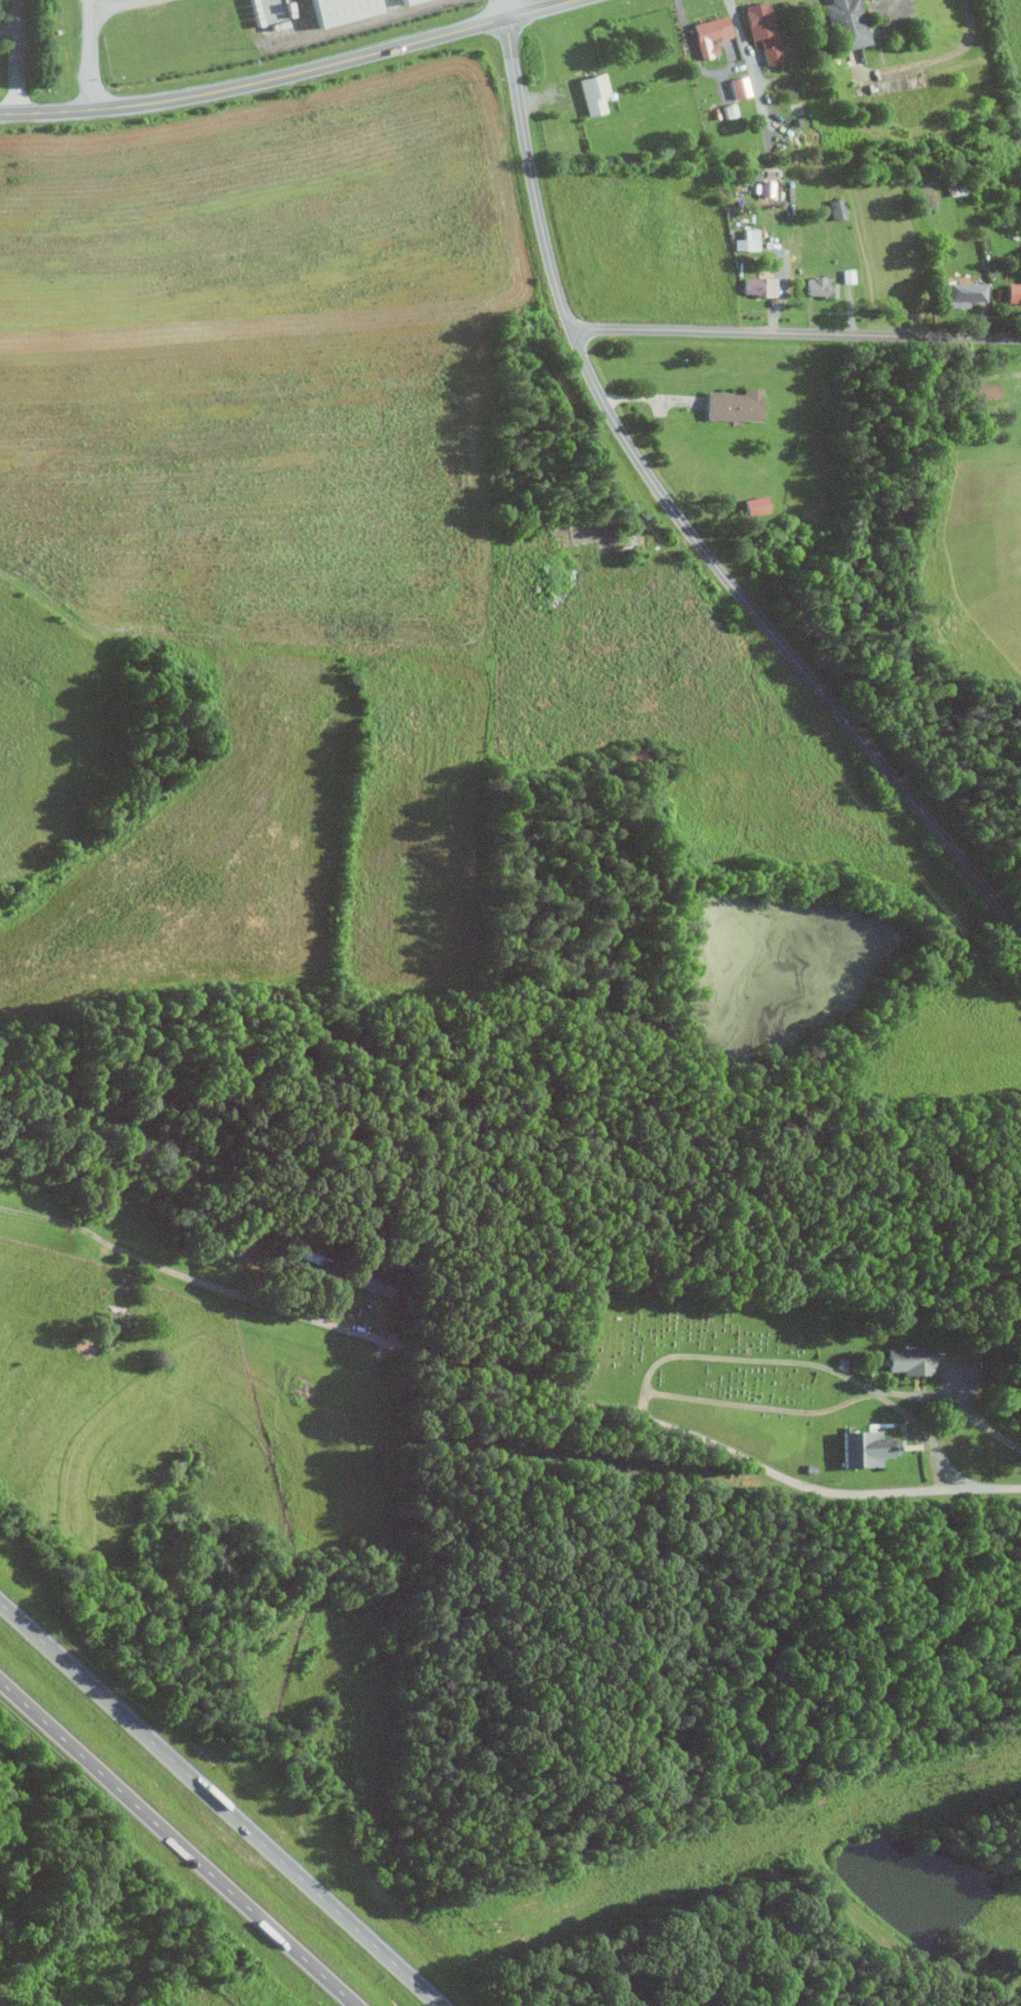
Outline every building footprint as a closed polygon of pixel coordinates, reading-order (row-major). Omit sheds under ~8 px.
[(374,0),(308,0),(315,27),(377,11),(374,0)] [(746,4),(761,0),(770,0),(785,59),(769,63),(762,38),(756,40),(746,4)] [(833,1),(825,3),(838,50),(872,41),(861,0),(833,0),(833,1)] [(695,23),(703,59),(721,55),(718,41),(736,37),(730,15),(695,23)] [(589,116),(609,110),(605,99),(614,97),(607,70),(579,77),(589,116)] [(733,99),(750,95),(745,75),(729,79),(733,99)] [(723,104),(724,118),(737,116),(735,102),(723,104)] [(827,200),(831,220),(847,217),(842,197),(827,200)] [(743,229),(743,239),(734,239),(733,249),(756,250),(757,229),(743,229)] [(842,283),(854,283),(854,269),(842,269),(842,283)] [(780,277),(779,296),(759,296),(759,293),(746,293),(746,275),(780,277)] [(810,278),(810,294),(820,294),(820,297),(839,297),(840,282),(827,282),(827,275),(817,275),(817,278),(810,278)] [(989,281),(989,301),(951,301),(951,281),(989,281)] [(1010,301),(1020,301),(1020,283),(1011,283),(1010,301)] [(1003,383),(1003,398),(961,399),(961,384),(1003,383)] [(710,391),(729,391),(729,393),(746,393),(746,387),(764,387),(764,418),(710,418),(710,391)] [(747,516),(768,511),(765,495),(743,500),(747,516)] [(391,1278),(360,1269),(356,1285),(387,1294),(391,1278)] [(931,1346),(886,1348),(887,1371),(902,1370),(902,1375),(932,1373),(931,1346)] [(842,1467),(880,1465),(880,1456),(896,1455),(895,1438),(879,1438),(879,1429),(841,1431),(842,1467)]
